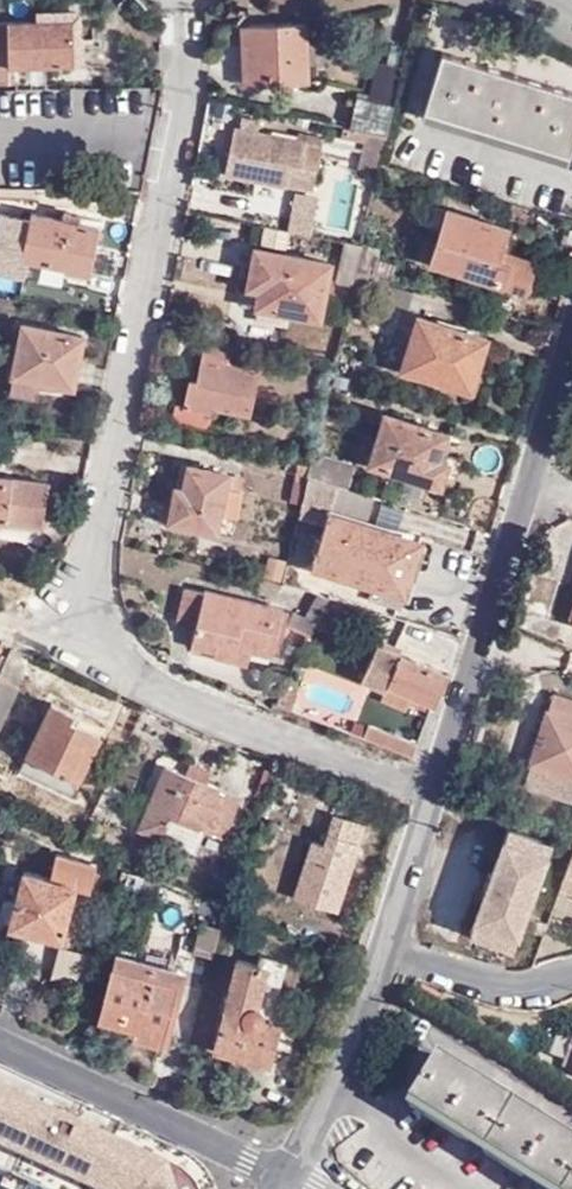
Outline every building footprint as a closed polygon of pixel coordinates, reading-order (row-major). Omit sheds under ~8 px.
[(0,22),(0,84),(13,84),(12,66),(73,64),(71,18),(0,22)] [(305,24),(242,27),(245,83),(308,81),(307,63),(324,62),(323,41),(306,42),(305,24)] [(571,145),(571,93),(441,51),(424,107),(570,153),(571,145)] [(376,83),(396,88),(401,66),(382,61),(376,83)] [(349,123),(387,129),(396,88),(376,83),(374,97),(356,93),(349,123)] [(242,115),(240,127),(258,130),(261,118),(242,115)] [(380,162),(387,129),(349,123),(347,132),(364,135),(357,165),(378,170),(380,162)] [(240,127),(235,126),(226,173),(315,188),(322,149),(306,146),(307,140),(258,130),(240,127)] [(397,167),(380,162),(378,170),(376,177),(392,182),(397,167)] [(507,224),(447,207),(430,262),(533,293),(542,262),(500,248),(507,224)] [(30,213),(22,257),(42,261),(67,266),(66,270),(89,274),(98,227),(30,213)] [(436,243),(424,239),(418,259),(430,262),(436,243)] [(358,259),(361,246),(349,243),(346,256),(358,259)] [(378,250),(361,246),(358,259),(356,266),(374,271),(378,250)] [(320,317),(330,263),(256,248),(248,286),(261,289),(258,305),(320,317)] [(67,266),(42,261),(38,279),(63,284),(66,270),(67,266)] [(374,289),(379,273),(374,271),(356,266),(352,282),(374,289)] [(485,337),(416,315),(401,369),(469,389),(485,337)] [(82,334),(23,323),(15,374),(12,391),(34,395),(37,377),(73,384),(82,334)] [(232,345),(208,340),(197,381),(191,380),(186,406),(213,412),(214,407),(250,415),(261,370),(228,362),(232,345)] [(177,403),(174,419),(209,427),(213,412),(186,406),(177,403)] [(445,432),(386,412),(370,462),(440,484),(448,461),(437,458),(445,432)] [(357,463),(314,449),(310,463),(308,475),(338,484),(350,487),(357,463)] [(185,488),(178,487),(170,519),(216,529),(224,493),(229,475),(230,472),(211,468),(191,464),(185,488)] [(242,477),(229,475),(224,493),(238,496),(242,477)] [(366,526),(376,496),(350,487),(338,484),(308,475),(299,515),(326,523),(314,565),(371,581),(366,597),(397,608),(417,541),(366,526)] [(0,477),(0,519),(43,523),(48,482),(0,477)] [(272,655),(285,605),(205,587),(204,591),(184,585),(176,620),(196,625),(191,646),(213,652),(212,655),(248,665),(251,650),(272,655)] [(307,635),(314,620),(291,609),(284,624),(307,635)] [(372,674),(385,643),(379,642),(362,681),(385,691),(381,700),(407,712),(415,693),(372,674)] [(436,703),(450,672),(385,643),(372,674),(415,693),(436,703)] [(21,684),(0,675),(0,730),(21,684)] [(284,688),(276,704),(291,709),(298,693),(284,688)] [(533,765),(571,777),(571,700),(554,694),(533,765)] [(50,702),(20,768),(73,793),(101,734),(71,720),(74,713),(50,702)] [(401,717),(394,735),(417,743),(423,726),(401,717)] [(364,736),(415,755),(419,744),(394,735),(367,725),(364,736)] [(192,761),(187,773),(209,782),(214,770),(192,761)] [(166,765),(142,828),(199,852),(201,845),(207,831),(223,838),(240,795),(209,782),(187,773),(166,765)] [(533,765),(532,765),(526,781),(571,796),(571,777),(533,765)] [(312,839),(293,896),(336,910),(364,823),(334,814),(324,842),(312,839)] [(515,946),(553,843),(512,827),(473,930),(515,946)] [(199,852),(194,864),(213,871),(220,852),(201,845),(199,852)] [(78,889),(84,861),(59,854),(52,878),(28,872),(13,930),(63,943),(78,889)] [(101,865),(84,861),(78,889),(93,891),(101,865)] [(198,951),(217,955),(224,926),(205,921),(198,951)] [(47,966),(86,976),(92,954),(52,943),(47,966)] [(175,966),(149,959),(122,951),(103,1015),(140,1025),(136,1037),(162,1044),(185,969),(175,966)] [(240,958),(217,1048),(271,1061),(281,1022),(272,1018),(288,959),(264,953),(261,963),(240,958)] [(555,1188),(571,1188),(571,1135),(447,1056),(417,1102),(555,1188)] [(14,1188),(201,1188),(198,1184),(189,1177),(176,1168),(0,1083),(0,1182),(14,1188)] [(410,1180),(403,1188),(420,1188),(410,1180)]
